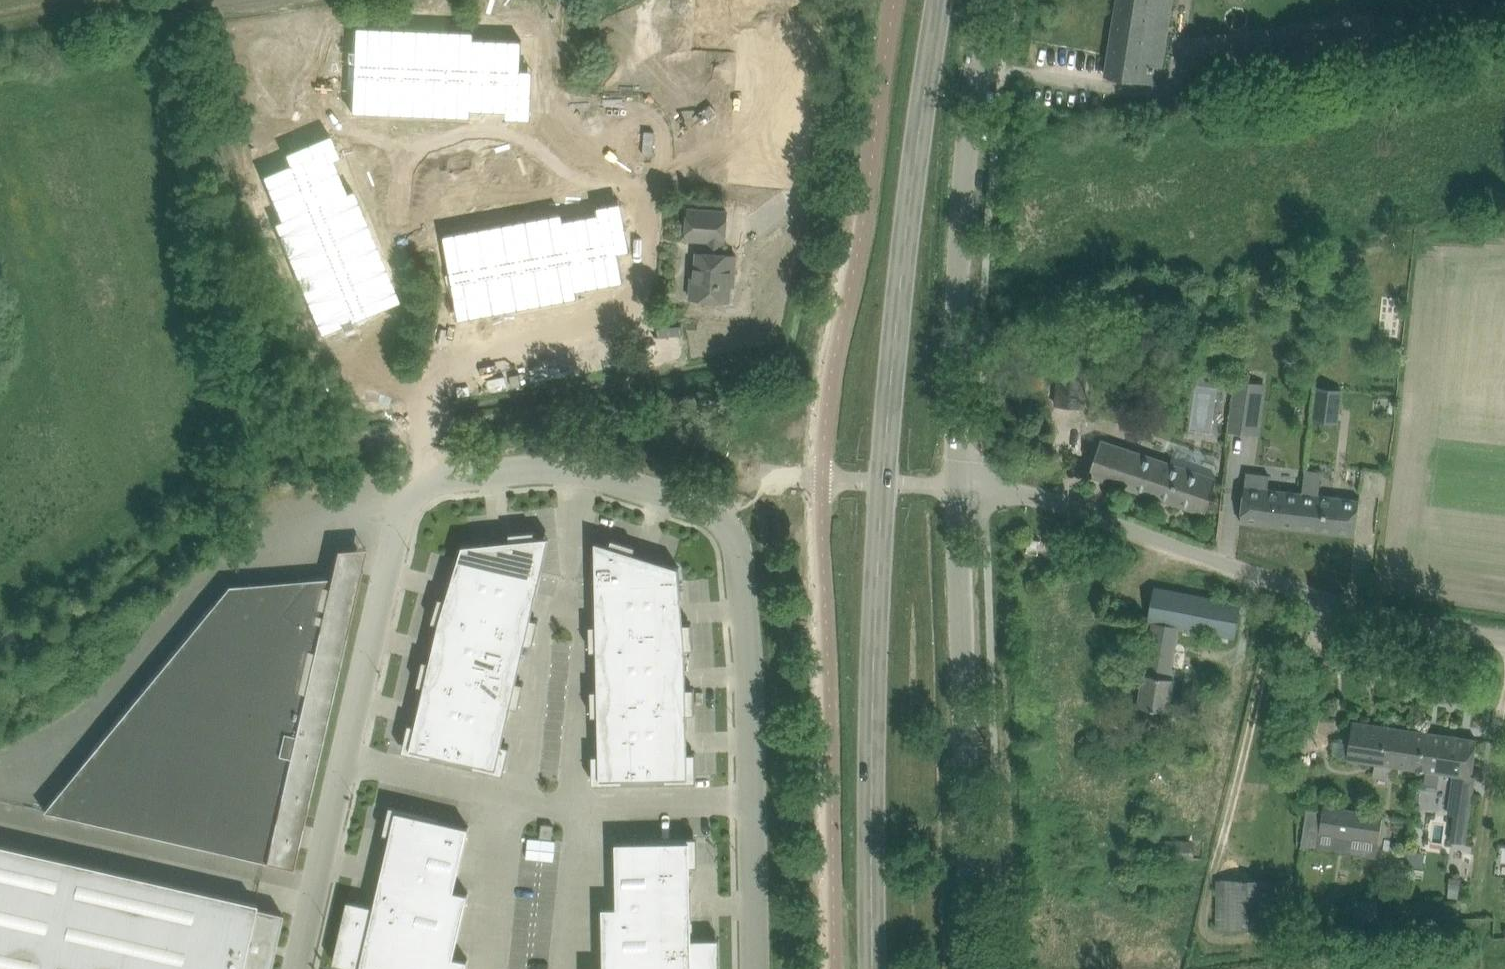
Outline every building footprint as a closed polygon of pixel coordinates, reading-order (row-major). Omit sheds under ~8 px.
[(1125,79),(1159,84),(1172,0),(1117,0),(1105,76),(1125,79)] [(354,26),(350,111),(470,116),(470,109),(506,111),(507,105),(519,106),(521,40),(473,38),(474,31),(354,26)] [(1364,54),(1362,34),(1221,51),(1224,79),(1322,67),(1321,59),(1364,54)] [(322,151),(262,176),(280,220),(273,223),(319,333),(398,301),(352,190),(345,193),(331,159),(327,161),(322,151)] [(694,297),(730,300),(732,272),(736,272),(737,255),(722,254),(723,242),(725,242),(727,211),(689,208),(686,239),(709,241),(708,253),(698,252),(694,297)] [(562,213),(444,235),(459,318),(577,297),(576,290),(623,281),(611,217),(599,219),(598,214),(563,220),(562,213)] [(1058,354),(1055,404),(1083,406),(1087,357),(1058,354)] [(1236,381),(1229,429),(1255,433),(1262,384),(1236,381)] [(1319,390),(1315,419),(1337,421),(1340,393),(1341,391),(1341,390),(1319,388),(1319,390)] [(1089,475),(1205,514),(1217,478),(1101,439),(1089,475)] [(1269,475),(1246,472),(1240,521),(1355,535),(1360,499),(1318,494),(1321,472),(1305,470),(1302,492),(1268,488),(1269,475)] [(464,544),(459,559),(498,568),(541,578),(551,536),(536,537),(535,530),(510,532),(511,546),(486,548),(486,542),(464,544)] [(597,582),(640,581),(681,580),(680,567),(659,560),(657,566),(632,558),(637,545),(612,538),(610,545),(596,541),(597,582)] [(90,753),(75,816),(75,817),(293,867),(298,844),(296,844),(301,825),(302,825),(303,824),(361,571),(358,547),(337,548),(330,577),(309,578),(282,610),(260,592),(236,621),(213,603),(90,753)] [(433,621),(440,622),(483,632),(498,568),(459,559),(455,573),(461,575),(453,599),(440,596),(433,621)] [(498,568),(483,632),(526,642),(533,644),(539,619),(526,616),(532,591),(538,593),(541,578),(498,568)] [(640,581),(642,649),(687,648),(694,648),(692,623),(678,623),(676,598),(682,597),(681,580),(640,581)] [(591,650),(598,650),(642,649),(640,581),(597,582),(597,599),(604,599),(604,624),(590,625),(591,650)] [(1144,671),(1138,704),(1167,709),(1174,669),(1175,668),(1172,667),(1180,627),(1191,629),(1234,637),(1236,622),(1240,603),(1239,602),(1155,587),(1151,606),(1148,621),(1151,622),(1142,671),(1144,671)] [(418,684),(426,686),(469,696),(483,632),(440,622),(437,636),(443,638),(437,662),(424,659),(418,684)] [(483,632),(469,696),(512,706),(519,707),(525,682),(512,679),(517,655),(523,656),(526,642),(483,632)] [(642,649),(643,714),(688,713),(695,713),(695,687),(681,688),(681,662),(687,662),(687,648),(642,649)] [(592,715),(600,715),(643,714),(642,649),(598,650),(599,664),(605,664),(605,689),(592,689),(592,715)] [(433,753),(454,758),(469,696),(426,686),(422,699),(428,701),(423,726),(409,723),(404,747),(433,754),(433,753)] [(469,696),(454,758),(475,762),(475,764),(504,770),(510,746),(497,743),(503,718),(509,719),(512,706),(469,696)] [(688,713),(643,714),(645,777),(667,777),(667,778),(697,777),(696,752),(683,752),(682,727),(688,727),(688,713)] [(643,714),(600,715),(600,729),(606,728),(607,754),(593,754),(593,779),(623,779),(623,778),(645,777),(643,714)] [(1347,757),(1426,769),(1429,749),(1426,749),(1428,732),(1353,721),(1347,757)] [(1472,805),(1476,776),(1472,775),(1477,739),(1428,732),(1426,749),(1429,749),(1426,769),(1461,774),(1457,802),(1472,805)] [(1304,830),(1379,841),(1383,814),(1308,803),(1304,830)] [(386,859),(382,874),(454,891),(455,889),(463,854),(469,826),(439,819),(439,820),(391,809),(386,832),(398,834),(393,854),(392,860),(386,859)] [(541,836),(553,838),(554,825),(542,823),(541,836)] [(1152,846),(1152,862),(1189,863),(1189,847),(1189,840),(1152,839),(1152,846)] [(617,841),(618,906),(618,908),(692,906),(692,890),(685,890),(685,865),(685,864),(697,864),(697,841),(647,842),(647,841),(617,841)] [(279,929),(282,913),(255,906),(256,903),(0,844),(0,968),(269,968),(279,929)] [(343,923),(341,932),(454,957),(454,956),(469,893),(455,889),(454,891),(382,874),(375,905),(354,900),(348,899),(343,923)] [(1450,877),(1448,887),(1460,889),(1461,879),(1450,877)] [(1285,928),(1284,880),(1214,882),(1215,930),(1285,928)] [(603,906),(605,968),(721,968),(721,962),(720,937),(714,938),(692,938),(692,916),(692,906),(618,908),(618,906),(603,906)] [(334,963),(339,964),(361,968),(466,968),(468,959),(454,956),(454,957),(341,932),(339,939),(334,963)]
